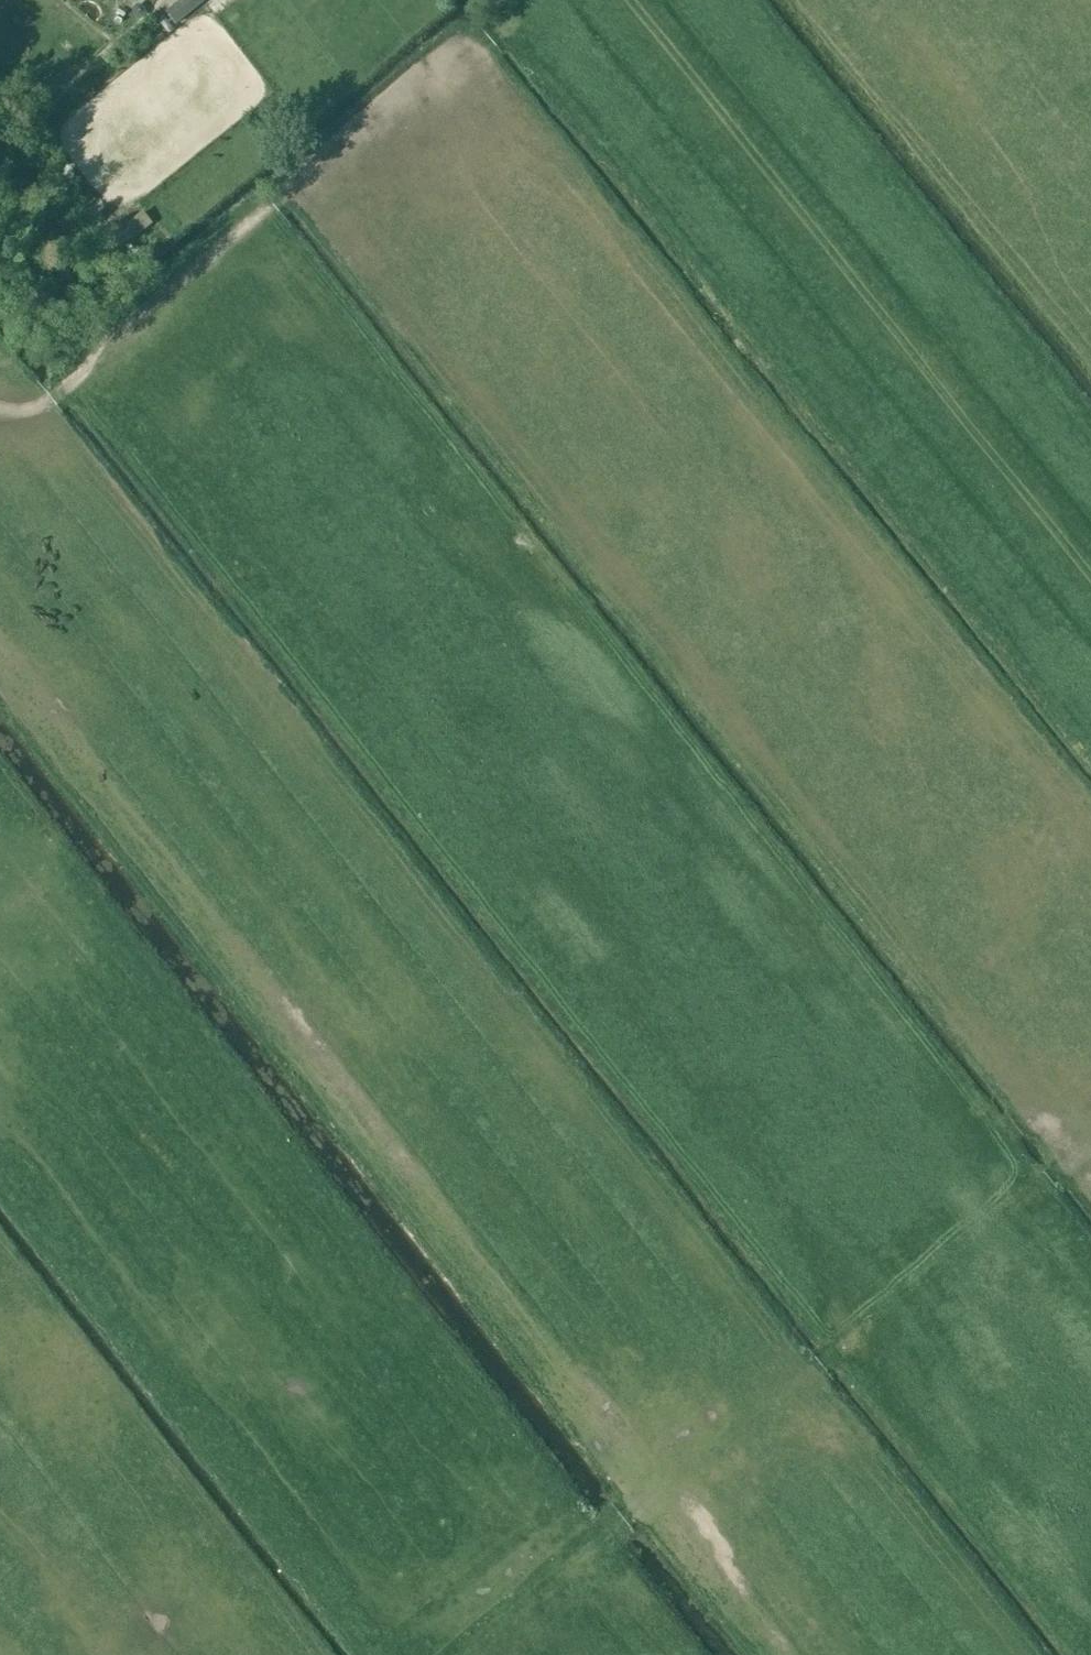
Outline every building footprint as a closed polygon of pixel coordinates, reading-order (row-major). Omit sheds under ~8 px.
[(202,2),(201,0),(187,0),(168,15),(175,24),(202,2)] [(142,8),(140,6),(136,6),(133,9),(133,14),(136,16),(141,15),(142,12),(142,8)]
